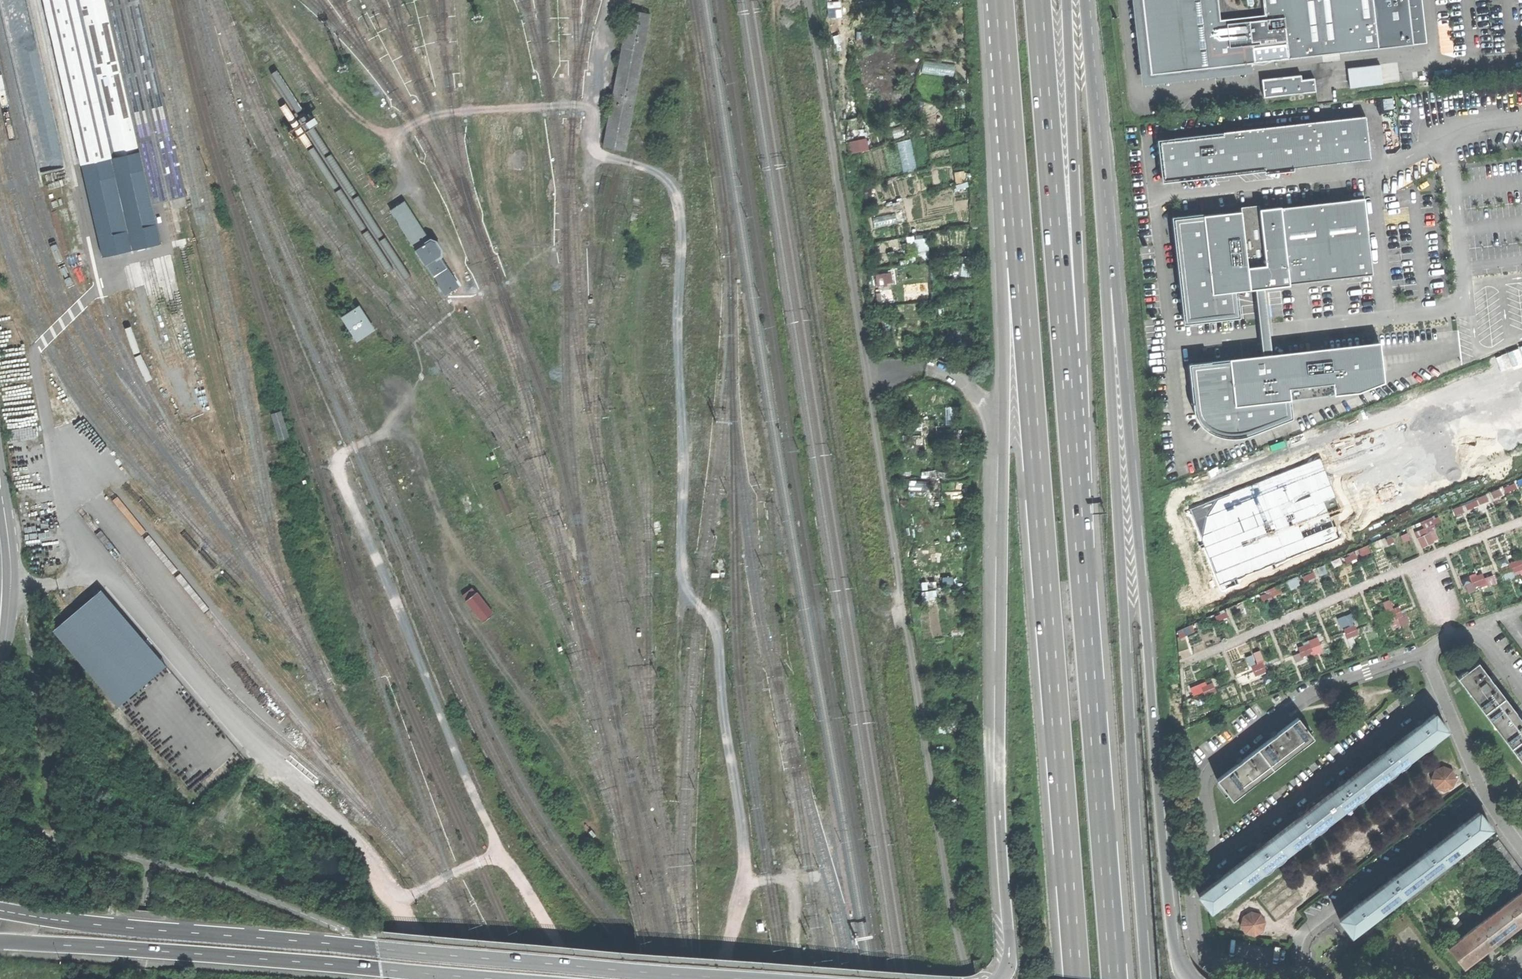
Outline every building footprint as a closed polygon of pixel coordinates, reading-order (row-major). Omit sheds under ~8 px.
[(82,165),(87,164),(141,152),(107,0),(43,0),(82,165)] [(143,0),(107,0),(141,152),(153,204),(186,197),(143,0)] [(1143,84),(1253,72),(1253,62),(1153,73),(1144,0),(1134,0),(1143,84)] [(1153,73),(1253,62),(1290,58),(1286,17),(1267,20),(1267,15),(1221,20),(1219,0),(1144,0),(1153,73)] [(1267,15),(1267,20),(1286,17),(1290,58),(1426,42),(1421,0),(1265,0),(1267,15)] [(629,11),(599,145),(621,150),(651,16),(629,11)] [(922,74),(955,75),(956,63),(923,61),(922,74)] [(1381,65),(1348,69),(1351,88),(1384,84),(1381,65)] [(1266,96),(1317,91),(1316,79),(1314,79),(1303,80),(1303,76),(1264,80),(1266,96)] [(1372,159),(1367,116),(1225,133),(1225,136),(1163,143),(1167,179),(1268,168),(1268,171),(1372,159)] [(846,132),(848,151),(863,149),(861,130),(846,132)] [(368,174),(377,187),(382,183),(372,171),(368,174)] [(1283,207),(1291,283),(1374,274),(1365,198),(1283,207)] [(389,213),(448,294),(459,286),(439,257),(441,255),(431,240),(428,242),(400,204),(389,213)] [(1268,266),(1262,209),(1262,205),(1243,207),(1243,211),(1249,268),(1268,266)] [(1266,288),(1291,285),(1291,283),(1283,207),(1262,209),(1268,266),(1249,268),(1252,289),(1257,289),(1266,288)] [(1252,289),(1249,268),(1243,211),(1205,216),(1214,293),(1238,291),(1252,289)] [(1241,317),(1238,291),(1214,293),(1205,216),(1176,219),(1188,323),(1241,317)] [(917,246),(923,245),(923,248),(926,247),(925,238),(916,238),(917,246)] [(1265,356),(1273,355),(1271,333),(1266,288),(1257,289),(1263,335),(1265,356)] [(340,317),(356,339),(372,328),(356,306),(340,317)] [(1385,382),(1381,342),(1273,355),(1265,356),(1231,360),(1237,406),(1292,399),(1291,388),(1335,383),(1336,394),(1361,391),(1385,382)] [(1237,406),(1231,360),(1190,364),(1198,416),(1204,425),(1211,431),(1218,435),(1229,437),(1236,437),(1249,435),(1294,417),(1292,399),(1237,406)] [(285,411),(276,414),(284,438),(292,435),(285,411)] [(1320,460),(1193,511),(1220,580),(1337,533),(1331,516),(1341,512),(1320,460)] [(1420,547),(1434,542),(1426,523),(1412,528),(1420,547)] [(244,746),(107,585),(54,629),(191,791),(244,746)] [(465,601),(481,621),(493,612),(477,592),(465,601)] [(1521,761),(1521,719),(1520,716),(1521,715),(1519,712),(1518,710),(1516,712),(1493,681),(1495,680),(1493,678),(1491,676),(1490,677),(1478,662),(1467,670),(1466,668),(1460,673),(1461,675),(1458,677),(1521,761)] [(1243,862),(1200,896),(1212,911),(1448,730),(1436,714),(1418,727),(1383,754),(1351,779),(1315,807),(1279,834),(1243,862)] [(1258,748),(1274,768),(1314,737),(1299,717),(1278,733),(1258,748)] [(1218,779),(1233,799),(1274,768),(1258,748),(1238,763),(1218,779)] [(1433,778),(1437,786),(1445,789),(1453,786),(1456,777),(1452,770),(1444,767),(1437,770),(1433,778)] [(1360,902),(1339,918),(1352,934),(1492,827),(1479,811),(1465,822),(1436,844),(1397,874),(1360,902)] [(1464,968),(1487,951),(1521,924),(1521,892),(1449,949),(1464,968)] [(1247,934),(1256,936),(1263,932),(1265,923),(1261,916),(1252,913),(1245,918),(1243,927),(1247,934)]
